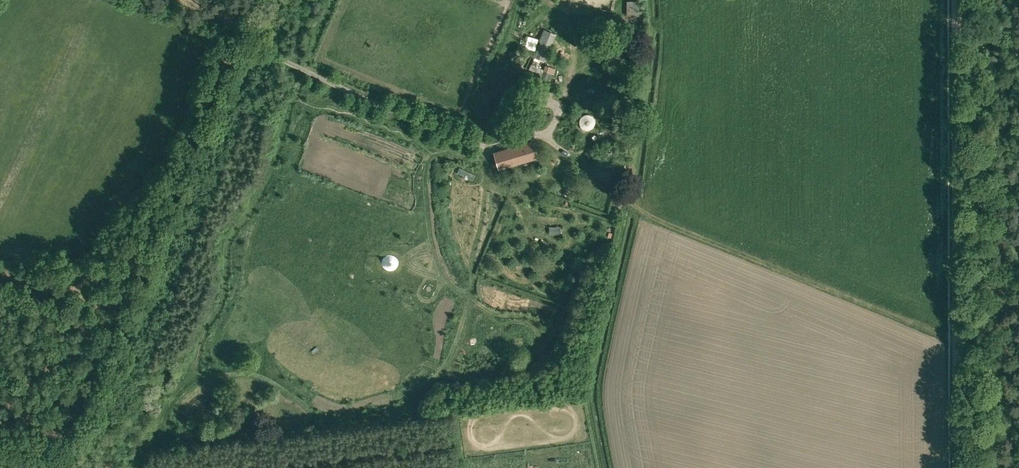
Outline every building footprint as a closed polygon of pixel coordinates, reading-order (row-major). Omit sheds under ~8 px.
[(638,3),(628,3),(628,16),(638,16),(638,3)] [(550,80),(553,73),(544,70),(540,78),(547,80),(547,79),(550,80)] [(531,140),(493,155),(499,168),(536,153),(531,140)]
